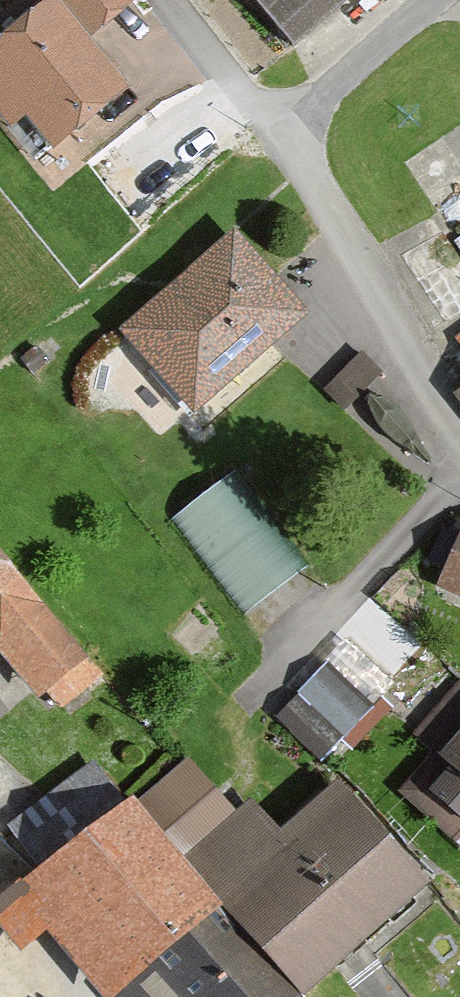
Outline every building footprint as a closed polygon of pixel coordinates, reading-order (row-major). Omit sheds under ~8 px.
[(65,0),(57,0),(0,45),(0,110),(16,130),(33,116),(59,149),(136,88),(65,0)] [(105,33),(145,0),(78,0),(105,33)] [(295,53),(357,0),(249,0),(295,53)] [(250,234),(131,331),(202,416),(320,318),(250,234)] [(236,474),(174,519),(244,614),(306,569),(236,474)] [(435,570),(459,583),(459,521),(435,570)] [(0,547),(0,645),(51,704),(99,664),(0,547)] [(302,693),(351,739),(380,709),(331,664),(302,693)] [(420,734),(459,769),(459,687),(420,734)] [(351,739),(302,693),(277,718),(326,765),(351,739)] [(193,854),(241,815),(192,755),(144,795),(193,854)] [(445,797),(459,810),(459,779),(445,797)] [(310,996),(317,996),(445,893),(356,784),(291,836),(260,799),(241,815),(193,854),(241,912),(310,996)] [(193,854),(144,795),(0,912),(0,920),(32,959),(61,935),(113,996),(137,996),(241,912),(193,854)] [(241,912),(137,996),(310,996),(241,912)]
